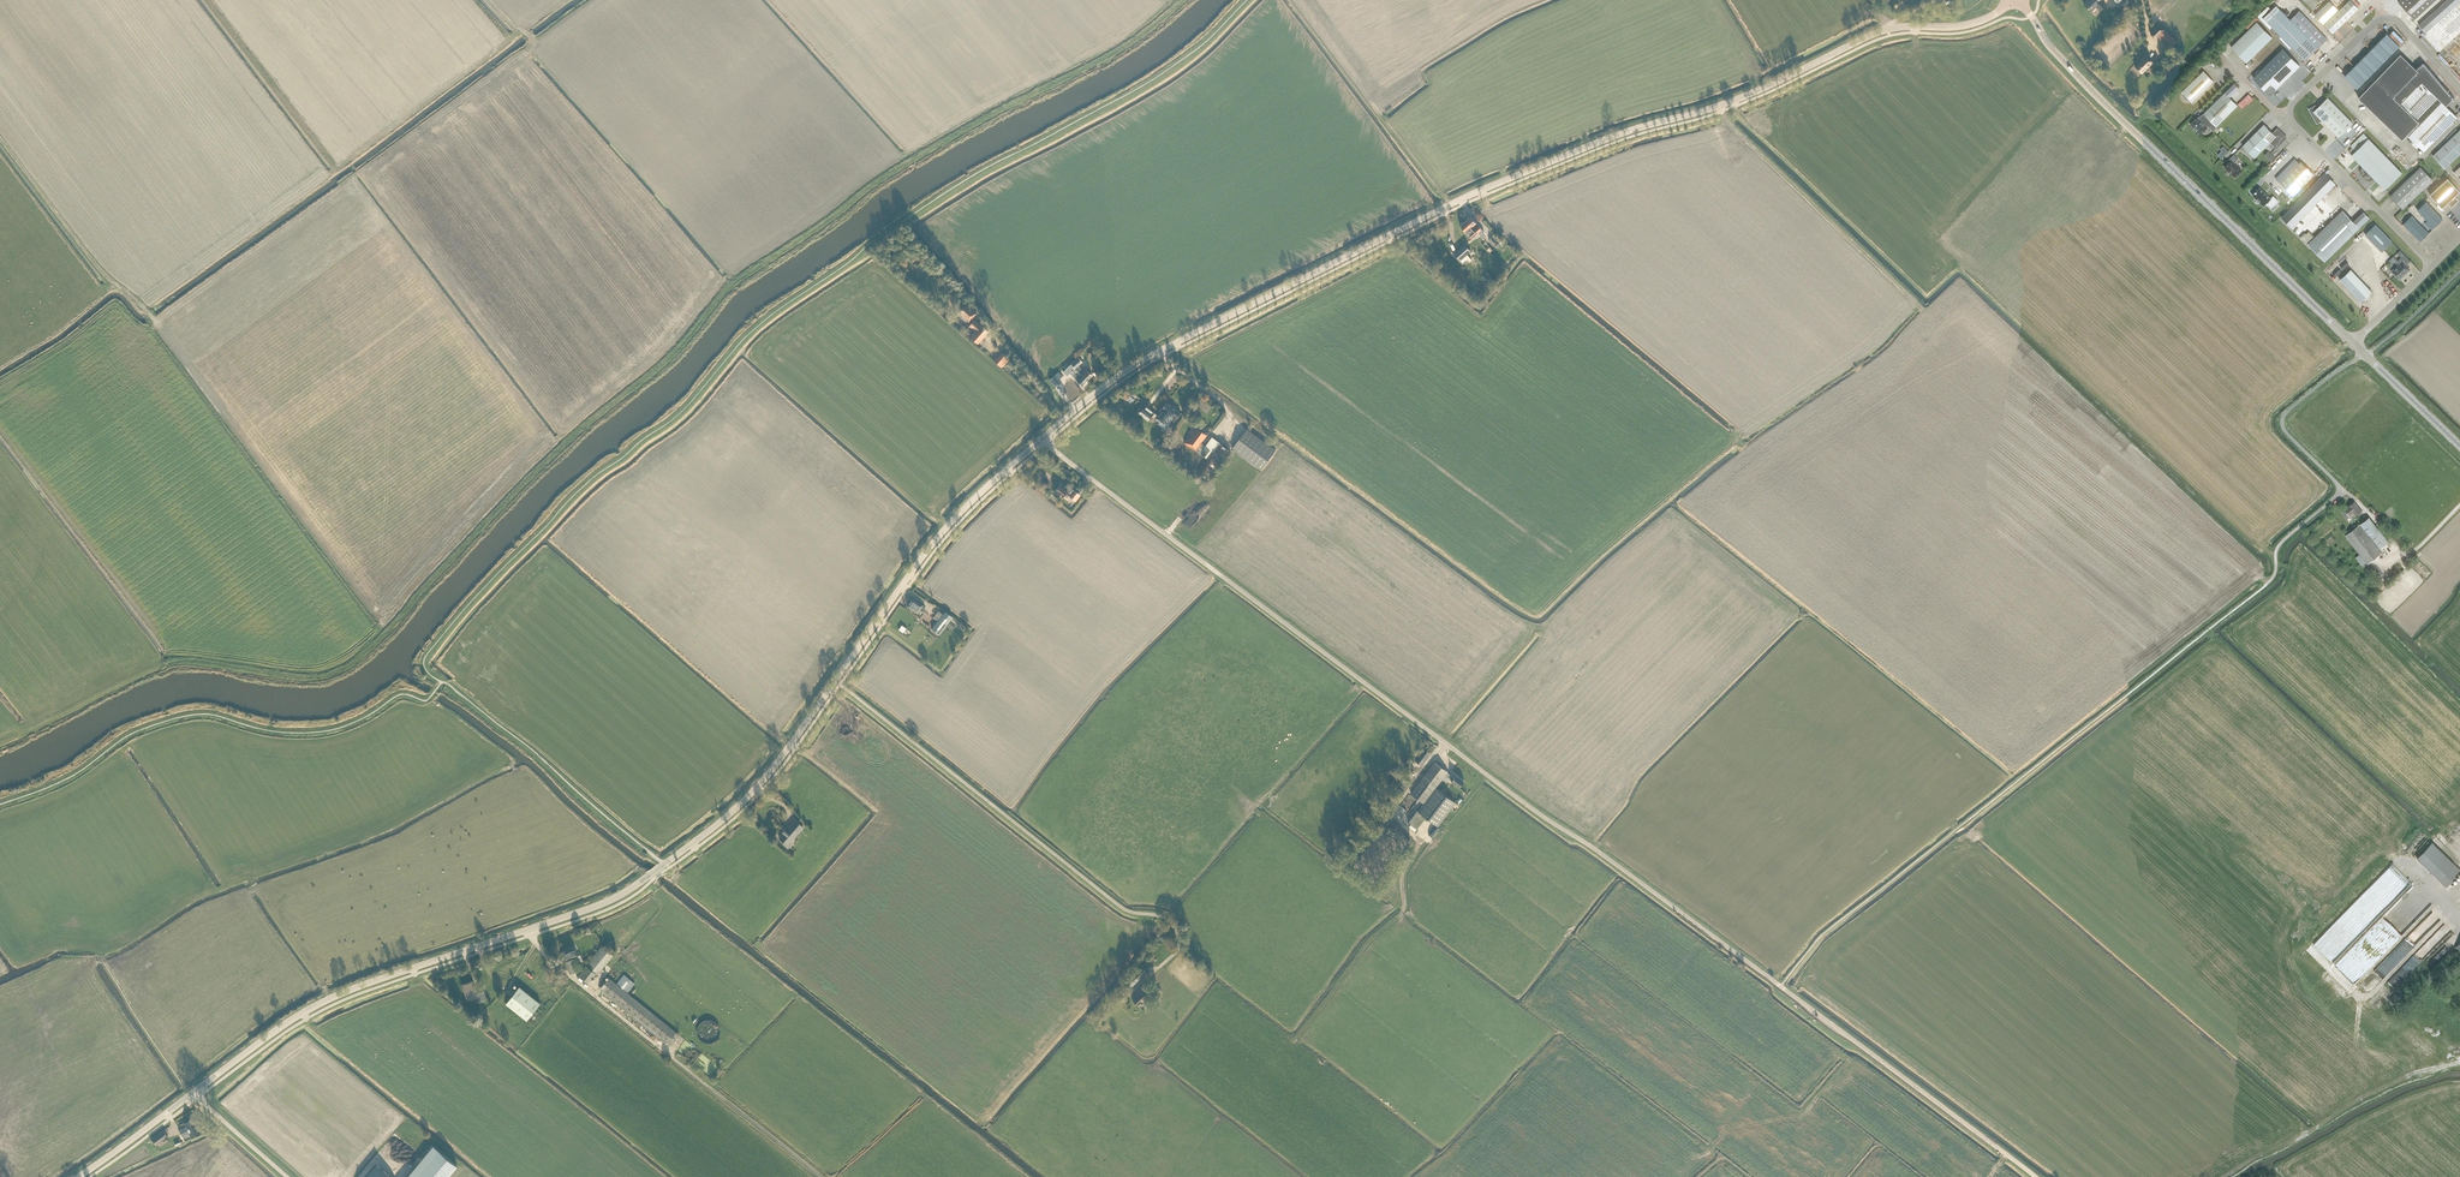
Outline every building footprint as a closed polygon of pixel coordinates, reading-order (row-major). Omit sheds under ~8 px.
[(2099,10),(2105,4),(2101,1),(2102,0),(2086,0),(2083,4),(2091,11),(2095,7),(2099,10)] [(2345,21),(2358,8),(2350,0),(2337,12),(2345,21)] [(2435,0),(2400,0),(2398,2),(2414,20),(2435,0)] [(2425,32),(2459,1),(2459,0),(2446,0),(2419,25),(2425,32)] [(2329,1),(2315,15),(2323,24),(2338,9),(2329,1)] [(2290,20),(2276,6),(2263,18),(2305,61),(2327,39),(2299,11),(2290,20)] [(2332,34),(2345,21),(2337,12),(2324,25),(2332,34)] [(2246,63),(2272,37),(2257,22),(2231,47),(2246,63)] [(2158,37),(2169,48),(2176,41),(2158,23),(2150,32),(2150,34),(2154,38),(2157,38),(2158,37)] [(2391,55),(2399,46),(2387,33),(2378,42),(2391,55)] [(2382,63),(2391,55),(2378,42),(2370,50),(2382,63)] [(2277,54),(2294,71),(2300,66),(2283,48),(2277,54)] [(2374,72),(2382,63),(2370,50),(2361,59),(2374,72)] [(2277,54),(2271,60),(2288,77),(2294,71),(2277,54)] [(2400,54),(2358,97),(2402,140),(2419,122),(2421,123),(2408,136),(2410,139),(2419,147),(2424,151),(2457,117),(2445,105),(2452,97),(2423,64),(2416,69),(2400,54)] [(2139,71),(2141,73),(2152,62),(2144,55),(2134,66),(2136,68),(2136,69),(2136,70),(2137,71),(2138,71),(2139,71)] [(2366,80),(2374,72),(2361,59),(2353,67),(2366,80)] [(2288,77),(2271,60),(2265,66),(2282,83),(2288,77)] [(2282,83),(2265,66),(2254,76),(2266,88),(2264,89),(2270,95),(2282,83)] [(2357,89),(2366,80),(2353,67),(2344,76),(2357,89)] [(2192,102),(2214,81),(2204,71),(2182,92),(2185,95),(2185,96),(2185,98),(2186,99),(2187,99),(2188,98),(2192,102)] [(2234,84),(2225,92),(2230,98),(2239,89),(2234,84)] [(2197,117),(2190,124),(2201,134),(2208,127),(2212,131),(2221,122),(2238,105),(2230,98),(2225,92),(2204,114),(2199,120),(2197,117)] [(2253,99),(2248,94),(2237,104),(2241,109),(2247,103),(2248,104),(2253,99)] [(2321,120),(2338,137),(2353,123),(2328,97),(2318,106),(2317,105),(2309,109),(2317,123),(2321,120)] [(2255,158),(2270,142),(2276,148),(2287,137),(2279,130),(2274,135),(2264,124),(2243,146),(2255,158)] [(2459,154),(2459,129),(2432,155),(2445,169),(2459,154)] [(2402,173),(2368,138),(2363,133),(2350,146),(2352,147),(2349,151),(2352,154),(2351,155),(2362,167),(2361,168),(2360,169),(2360,170),(2360,171),(2360,172),(2361,173),(2361,174),(2366,179),(2367,179),(2368,180),(2369,180),(2370,180),(2371,180),(2371,179),(2372,179),(2373,178),(2385,189),(2402,173)] [(2223,146),(2220,149),(2221,151),(2225,154),(2228,151),(2223,146)] [(2269,149),(2264,153),(2271,160),(2276,155),(2269,149)] [(2241,170),(2233,162),(2237,158),(2234,155),(2229,159),(2231,161),(2224,167),(2234,177),(2241,170)] [(2314,174),(2301,161),(2280,182),(2293,195),(2314,174)] [(2433,180),(2422,168),(2421,167),(2390,196),(2402,209),(2433,180)] [(2442,208),(2447,203),(2451,208),(2459,200),(2454,196),(2459,191),(2447,178),(2430,195),(2442,208)] [(2322,197),(2311,186),(2281,217),(2292,228),(2322,197)] [(2260,188),(2253,195),(2264,206),(2267,203),(2271,208),(2278,201),(2273,196),(2271,198),(2260,188)] [(2417,210),(2434,228),(2443,219),(2426,202),(2417,210)] [(2356,224),(2354,222),(2343,210),(2315,237),(2309,231),(2306,234),(2304,234),(2301,237),(2301,239),(2310,248),(2312,248),(2325,261),(2359,228),(2356,224)] [(1484,232),(1482,229),(1478,225),(1477,225),(1476,223),(1470,216),(1465,221),(1473,229),(1474,228),(1478,233),(1480,236),(1484,233),(1484,232)] [(2429,233),(2422,226),(2412,216),(2403,224),(2420,242),(2429,233)] [(1471,239),(1478,233),(1474,228),(1473,229),(1465,221),(1460,225),(1466,232),(1468,234),(1467,234),(1471,239)] [(2365,234),(2382,252),(2392,242),(2375,224),(2365,234)] [(1497,242),(1497,241),(1500,239),(1496,236),(1494,239),(1492,237),(1489,240),(1494,245),(1497,242)] [(1467,254),(1471,251),(1464,244),(1454,253),(1460,261),(1460,260),(1462,263),(1467,259),(1469,262),(1472,260),(1467,254)] [(2405,273),(2409,269),(2406,265),(2410,261),(2404,255),(2397,261),(2400,264),(2392,271),(2399,279),(2403,275),(2404,275),(2405,274),(2405,273)] [(2340,280),(2361,302),(2372,291),(2351,269),(2340,280)] [(974,320),(972,318),(977,312),(969,305),(967,307),(966,305),(959,313),(963,316),(963,315),(969,320),(968,321),(971,323),(969,326),(975,331),(970,336),(972,338),(976,341),(975,341),(978,343),(988,331),(986,329),(986,330),(983,327),(983,326),(981,325),(979,327),(976,324),(978,323),(975,320),(974,320)] [(993,360),(1002,368),(1005,365),(996,357),(993,360)] [(1085,368),(1083,370),(1078,366),(1082,362),(1078,357),(1072,362),(1069,359),(1068,360),(1070,364),(1075,368),(1074,369),(1077,371),(1080,373),(1087,380),(1092,375),(1085,368)] [(1087,380),(1080,373),(1075,378),(1082,385),(1087,380)] [(1055,375),(1049,379),(1052,383),(1054,382),(1057,385),(1061,382),(1058,379),(1055,375)] [(1127,392),(1123,397),(1127,401),(1131,395),(1127,392)] [(1167,402),(1157,415),(1154,412),(1145,405),(1141,411),(1149,418),(1151,415),(1155,418),(1159,422),(1157,424),(1165,430),(1170,423),(1169,423),(1173,417),(1176,419),(1181,412),(1167,402)] [(1134,428),(1138,422),(1131,417),(1127,423),(1134,428)] [(1201,442),(1209,431),(1199,424),(1197,423),(1194,426),(1197,428),(1195,431),(1192,429),(1190,432),(1192,434),(1189,437),(1188,437),(1184,442),(1196,451),(1202,443),(1201,442)] [(1261,470),(1275,450),(1246,429),(1232,448),(1261,470)] [(1207,459),(1198,472),(1209,480),(1230,451),(1219,443),(1213,452),(1207,459)] [(1205,445),(1199,453),(1204,457),(1205,457),(1210,449),(1205,445)] [(1064,486),(1063,488),(1059,485),(1054,491),(1063,497),(1066,494),(1070,497),(1075,491),(1068,486),(1064,486)] [(1075,501),(1080,494),(1084,489),(1081,486),(1072,498),(1075,501)] [(1169,496),(1175,499),(1178,493),(1172,490),(1169,496)] [(2356,515),(2362,511),(2354,501),(2349,506),(2344,509),(2346,510),(2342,513),(2346,518),(2354,512),(2356,515)] [(2380,548),(2389,542),(2369,517),(2361,523),(2380,548)] [(2368,564),(2382,553),(2360,524),(2345,535),(2360,554),(2355,557),(2361,566),(2366,562),(2368,564)] [(925,607),(922,605),(912,598),(907,606),(917,613),(920,609),(922,611),(925,607)] [(950,620),(943,614),(938,611),(932,618),(937,621),(931,629),(939,634),(950,620)] [(1423,750),(1415,761),(1422,766),(1430,755),(1423,750)] [(1448,772),(1437,764),(1434,762),(1410,793),(1424,803),(1418,811),(1417,811),(1408,822),(1416,829),(1425,817),(1438,826),(1456,803),(1436,787),(1442,779),(1446,782),(1449,779),(1451,781),(1459,787),(1464,781),(1456,775),(1454,777),(1447,772),(1448,772)] [(790,841),(803,827),(795,820),(779,838),(784,843),(783,844),(787,848),(792,843),(790,841)] [(2432,842),(2417,858),(2446,886),(2459,872),(2459,869),(2432,842)] [(2402,916),(2417,901),(2406,892),(2401,897),(2406,901),(2403,904),(2405,907),(2399,913),(2402,916)] [(581,968),(576,956),(578,955),(574,946),(567,950),(566,950),(561,952),(570,973),(581,968)] [(588,983),(596,973),(597,974),(613,955),(602,946),(578,975),(588,983)] [(1140,980),(1148,971),(1141,965),(1133,973),(1140,980)] [(676,1032),(627,993),(635,983),(624,974),(616,984),(608,978),(600,988),(603,990),(602,992),(666,1044),(667,1042),(671,1045),(679,1035),(676,1032)] [(1129,990),(1136,983),(1130,977),(1123,984),(1129,990)] [(479,1002),(487,999),(484,991),(477,994),(472,981),(462,984),(467,1000),(477,997),(479,1002)] [(526,1020),(540,1003),(519,986),(505,1003),(526,1020)] [(1132,997),(1140,1006),(1152,995),(1143,986),(1132,997)] [(715,1021),(714,1021),(713,1020),(712,1020),(710,1020),(709,1019),(707,1020),(706,1020),(705,1020),(704,1020),(703,1021),(702,1022),(701,1022),(700,1023),(700,1024),(699,1024),(699,1025),(698,1025),(698,1026),(697,1027),(697,1028),(697,1029),(697,1031),(697,1032),(697,1033),(697,1034),(698,1035),(698,1036),(699,1037),(699,1038),(700,1039),(701,1040),(702,1041),(703,1041),(704,1042),(705,1042),(706,1042),(707,1043),(708,1043),(709,1043),(711,1042),(712,1042),(713,1041),(715,1041),(716,1040),(717,1039),(718,1038),(718,1037),(719,1036),(719,1035),(720,1034),(720,1033),(720,1032),(720,1031),(720,1030),(720,1029),(720,1028),(719,1027),(719,1026),(719,1025),(718,1025),(717,1023),(716,1022),(715,1022),(715,1021)] [(686,1040),(678,1050),(687,1057),(695,1048),(686,1040)] [(695,1063),(712,1076),(719,1066),(702,1054),(695,1063)] [(190,1136),(200,1131),(194,1119),(184,1123),(186,1127),(179,1130),(182,1136),(189,1133),(190,1136)] [(167,1136),(162,1130),(151,1139),(155,1145),(167,1136)] [(414,1176),(447,1176),(457,1165),(437,1149),(414,1176)] [(377,1165),(367,1176),(392,1176),(377,1165)]
